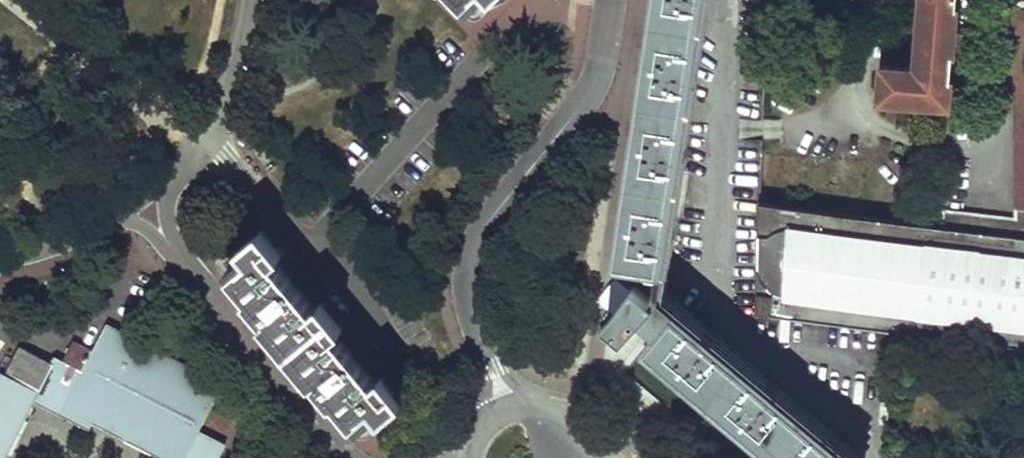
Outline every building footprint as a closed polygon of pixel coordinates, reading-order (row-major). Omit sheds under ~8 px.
[(776,457),(851,457),(659,295),(703,0),(654,0),(615,263),(641,267),(636,283),(601,327),(600,330),(601,331),(616,345),(640,318),(657,333),(646,347),(776,457)] [(880,100),(949,106),(958,0),(922,0),(916,69),(882,66),(880,100)] [(1014,211),(1023,212),(1023,0),(1014,0),(1014,211)] [(1023,351),(1023,240),(1017,238),(942,228),(759,205),(756,312),(900,333),(1023,351)] [(945,212),(942,228),(1017,238),(1018,222),(945,212)] [(250,262),(233,275),(242,287),(251,299),(248,301),(265,322),(262,324),(313,385),(317,384),(332,402),(335,400),(345,412),(352,422),(371,410),(380,420),(401,404),(380,378),(374,383),(336,336),(341,330),(320,303),(313,309),(275,262),(283,257),(260,232),(240,250),(250,262)] [(657,333),(640,318),(616,345),(635,362),(646,347),(657,333)] [(39,392),(173,457),(222,457),(229,446),(197,429),(221,382),(129,336),(104,323),(90,350),(71,339),(60,360),(57,358),(54,364),(20,347),(6,375),(0,372),(0,457),(6,457),(39,392)]
